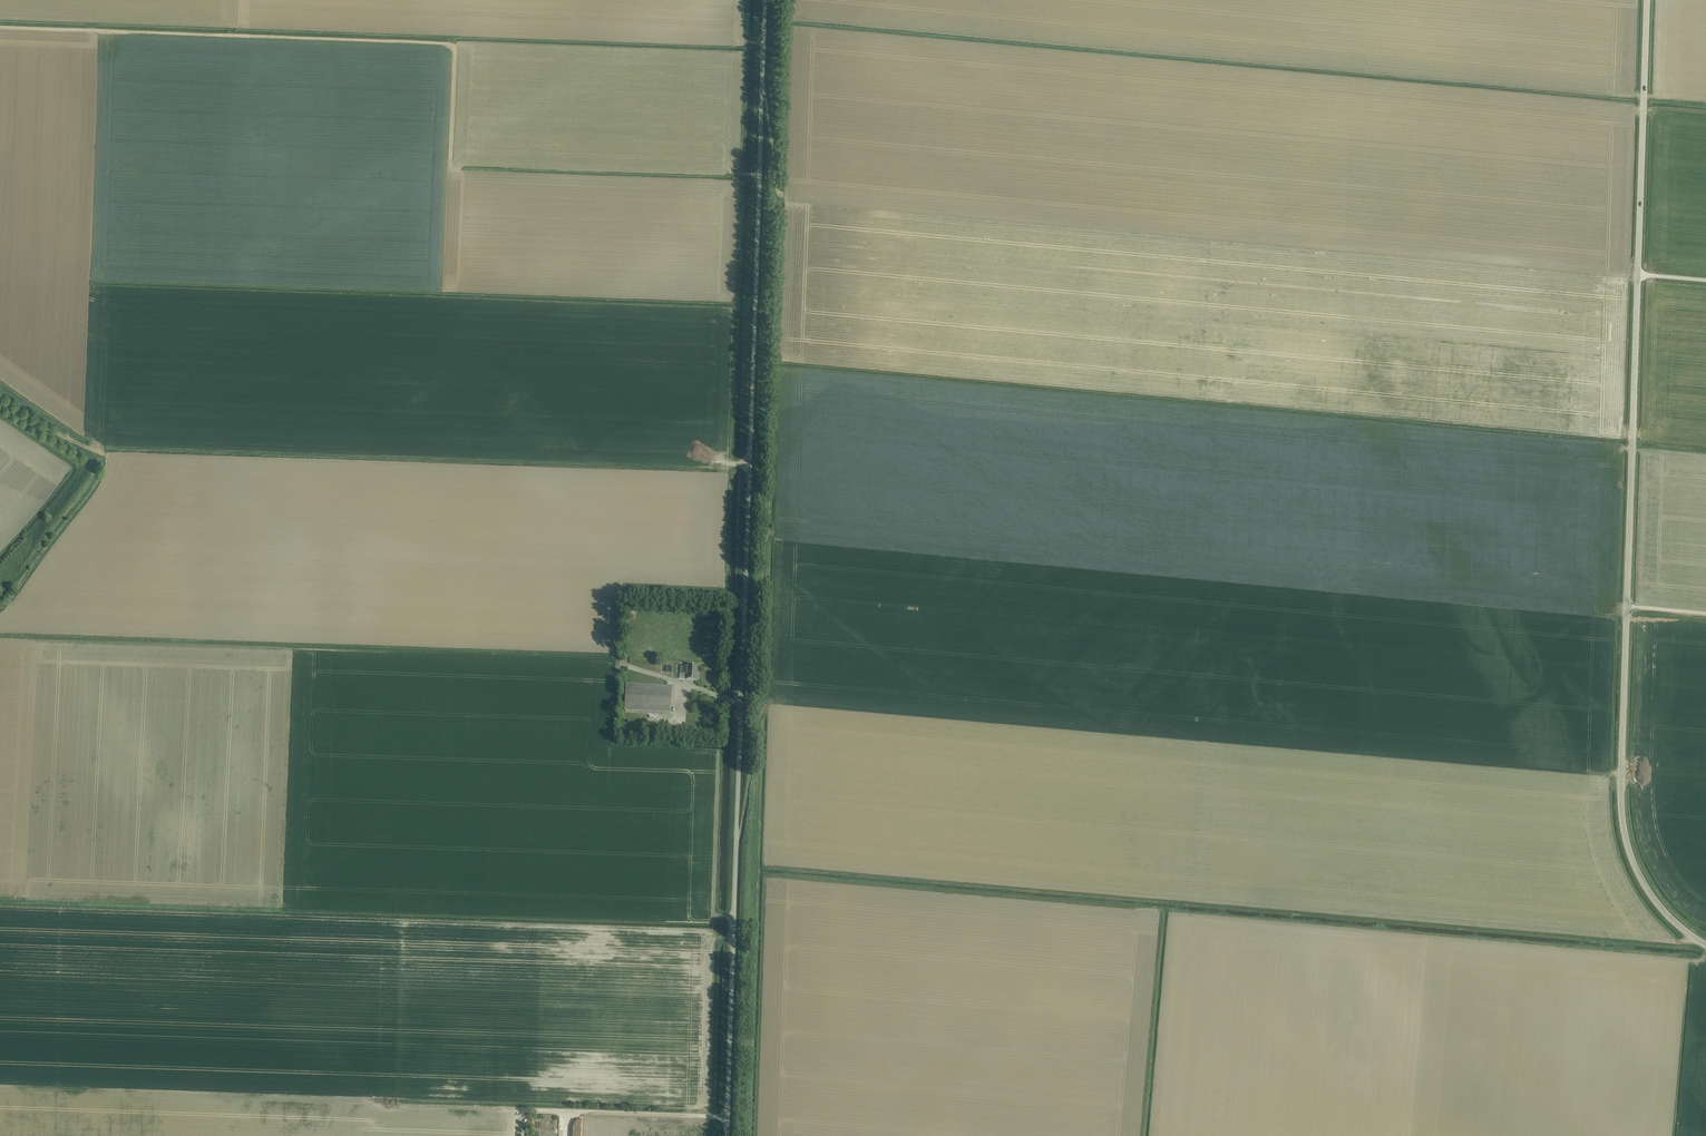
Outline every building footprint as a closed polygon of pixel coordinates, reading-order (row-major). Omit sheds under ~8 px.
[(697,680),(698,666),(688,666),(681,666),(680,674),(687,674),(687,680),(697,680)] [(671,714),(672,687),(627,684),(626,712),(671,714)]
